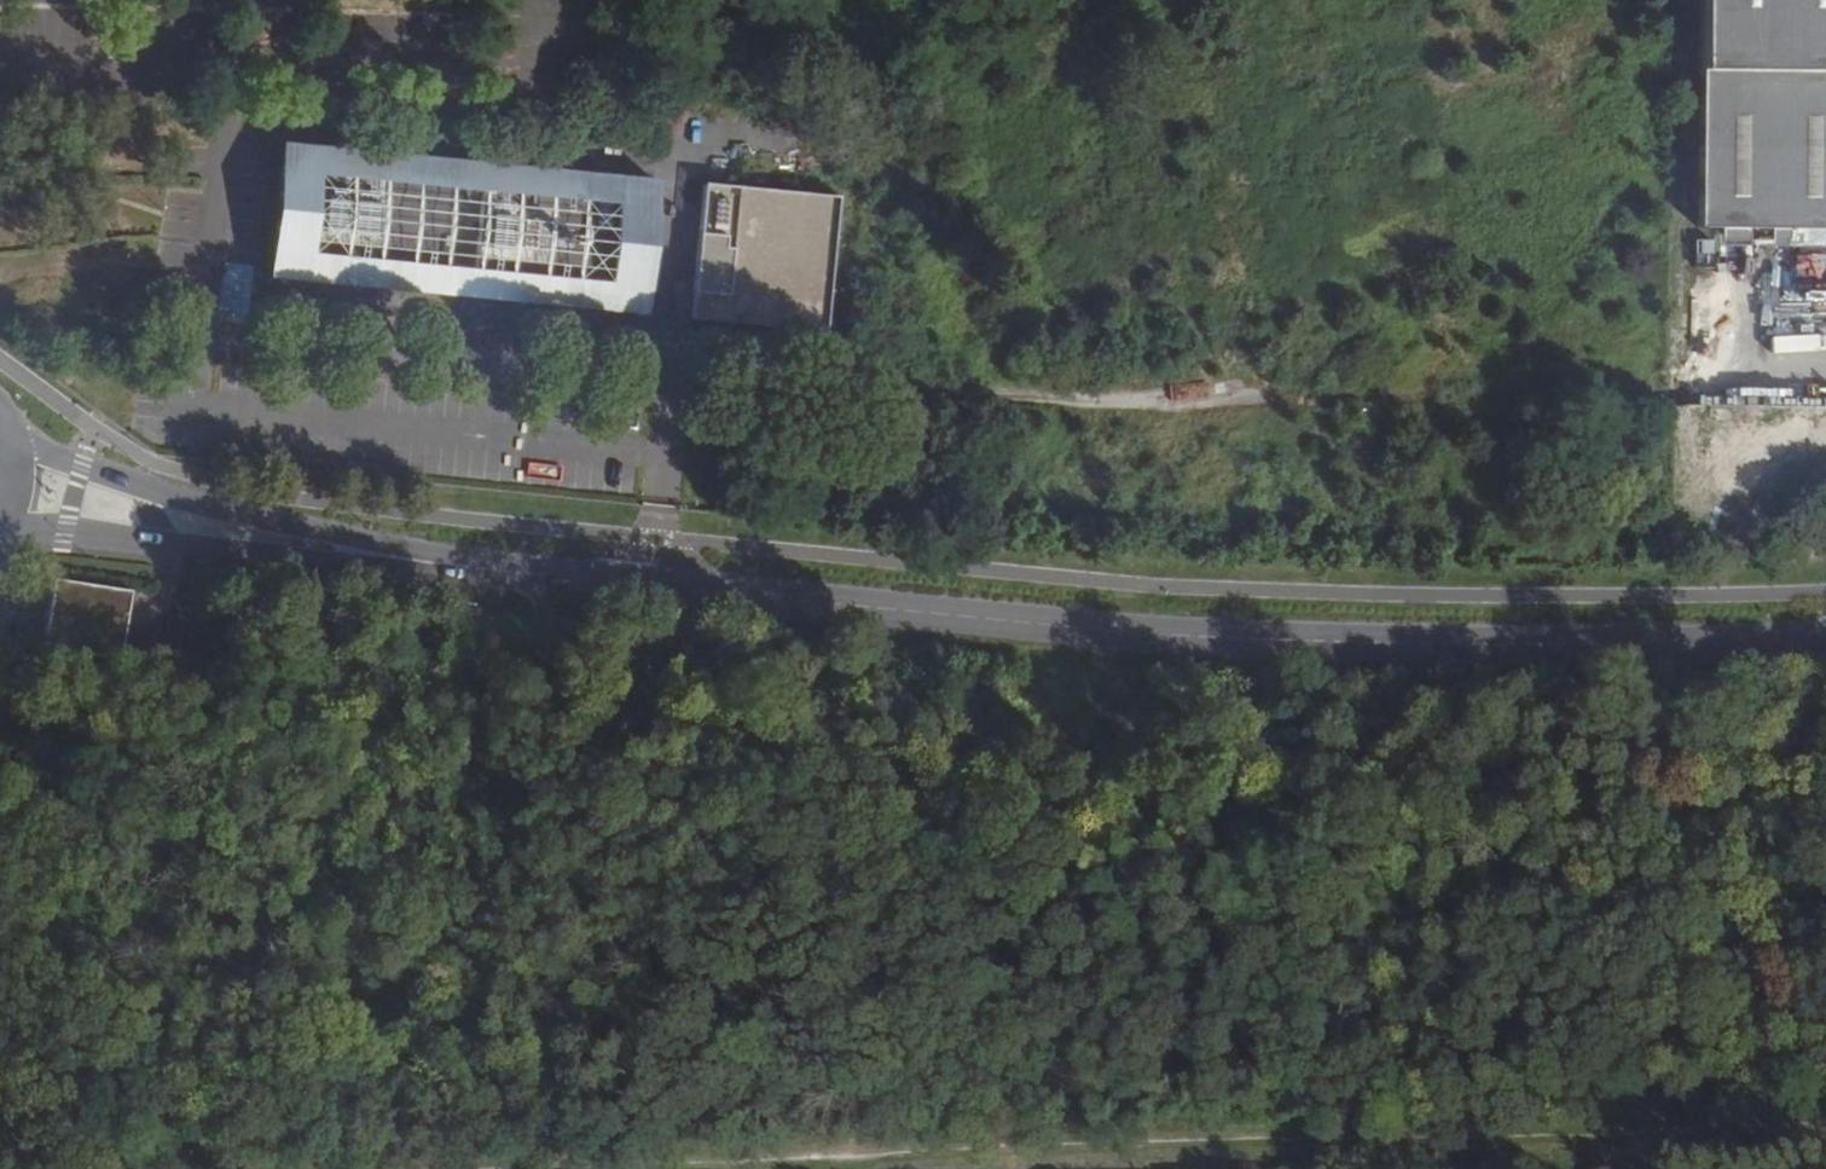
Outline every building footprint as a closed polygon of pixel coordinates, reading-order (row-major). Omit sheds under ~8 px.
[(1694,228),(1825,229),(1825,0),(1695,0),(1694,228)] [(649,186),(280,149),(266,285),(635,322),(649,186)] [(832,204),(698,191),(686,326),(820,338),(832,204)] [(232,295),(249,297),(252,267),(224,264),(219,317),(229,318),(232,295)] [(120,655),(130,587),(54,576),(44,644),(120,655)]
